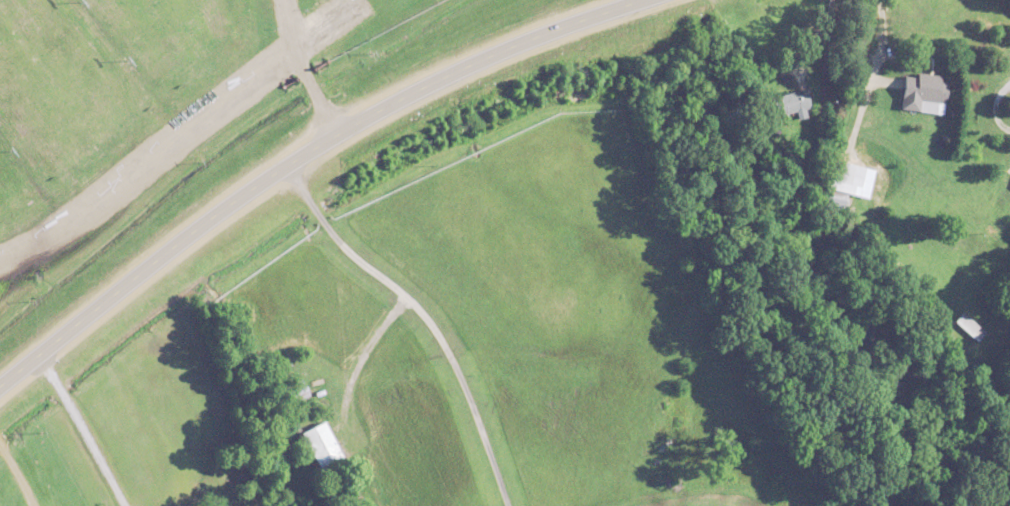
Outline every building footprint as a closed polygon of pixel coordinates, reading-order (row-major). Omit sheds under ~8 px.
[(902,109),(937,113),(939,102),(947,103),(950,77),(906,72),(902,109)] [(812,103),(804,86),(773,101),(781,118),(812,103)] [(862,187),(867,166),(835,159),(831,180),(862,187)] [(829,198),(840,206),(847,198),(836,189),(829,198)] [(956,320),(978,340),(986,331),(965,311),(956,320)] [(322,471),(345,460),(327,420),(304,431),(322,471)]
